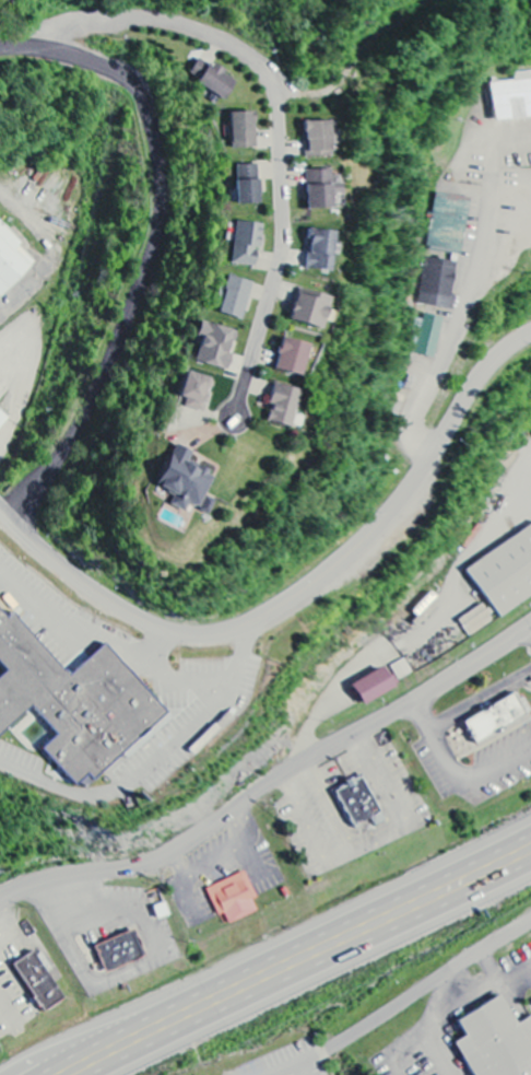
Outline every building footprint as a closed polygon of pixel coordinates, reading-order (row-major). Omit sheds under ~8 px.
[(237,82),(201,58),(189,76),(224,101),(237,82)] [(530,117),(530,80),(493,84),(496,120),(530,117)] [(231,113),(233,149),(258,149),(257,112),(231,113)] [(306,122),(307,158),(333,157),(333,145),(340,145),(340,132),(332,132),(332,122),(306,122)] [(239,205),(261,205),(260,165),(237,166),(239,205)] [(309,210),(334,208),(333,195),(342,195),(341,176),(332,177),(331,170),(307,171),(309,210)] [(462,257),(471,199),(440,194),(432,245),(439,246),(439,251),(446,252),(446,254),(462,257)] [(1,299),(39,261),(0,222),(0,298),(1,299)] [(233,265),(256,267),(258,248),(263,249),(266,225),(238,222),(233,265)] [(331,273),(336,234),(312,230),(306,270),(331,273)] [(459,263),(428,259),(423,307),(454,310),(459,263)] [(255,284),(230,277),(219,314),(244,321),(255,284)] [(333,299),(302,289),(292,320),(322,330),(333,299)] [(229,371),(238,332),(201,323),(197,339),(203,340),(197,363),(229,371)] [(311,346),(285,338),(276,370),(302,378),(311,346)] [(188,400),(186,409),(206,413),(213,379),(187,374),(182,399),(188,400)] [(292,429),(302,391),(276,385),(271,403),(274,404),(269,423),(292,429)] [(10,420),(0,412),(0,431),(10,420)] [(191,462),(194,453),(177,446),(158,487),(175,494),(170,505),(186,512),(189,505),(210,514),(215,503),(205,498),(216,473),(191,462)] [(499,618),(530,598),(530,529),(468,570),(499,618)] [(27,705),(0,731),(0,674),(4,670),(0,666),(0,613),(3,617),(10,611),(14,616),(13,618),(67,677),(102,644),(164,713),(90,781),(83,774),(71,785),(38,749),(55,735),(27,705)] [(360,707),(397,690),(388,670),(351,687),(360,707)] [(473,739),(461,717),(512,689),(524,710),(473,739)] [(374,821),(369,813),(352,822),(332,788),(344,782),(341,776),(349,772),(352,778),(358,773),(382,817),(374,821)] [(257,899),(246,873),(208,889),(224,927),(258,913),(253,901),(257,899)] [(103,970),(92,943),(131,925),(143,953),(103,970)] [(44,1015),(66,1002),(37,953),(15,966),(44,1015)] [(518,1027),(504,998),(458,1021),(467,1039),(457,1044),(473,1074),(530,1074),(530,1020),(518,1027)]
